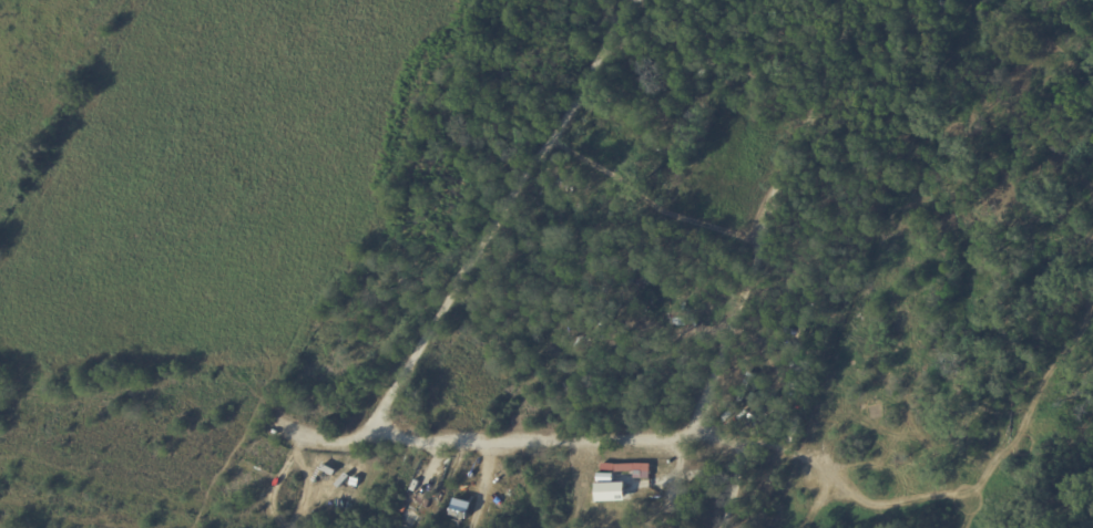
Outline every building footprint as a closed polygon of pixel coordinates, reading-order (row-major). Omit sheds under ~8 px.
[(799,56),(806,62),(803,68),(795,62),(799,56)] [(677,318),(687,318),(687,325),(677,327),(677,318)] [(450,513),(468,518),(472,502),(455,497),(450,513)]
